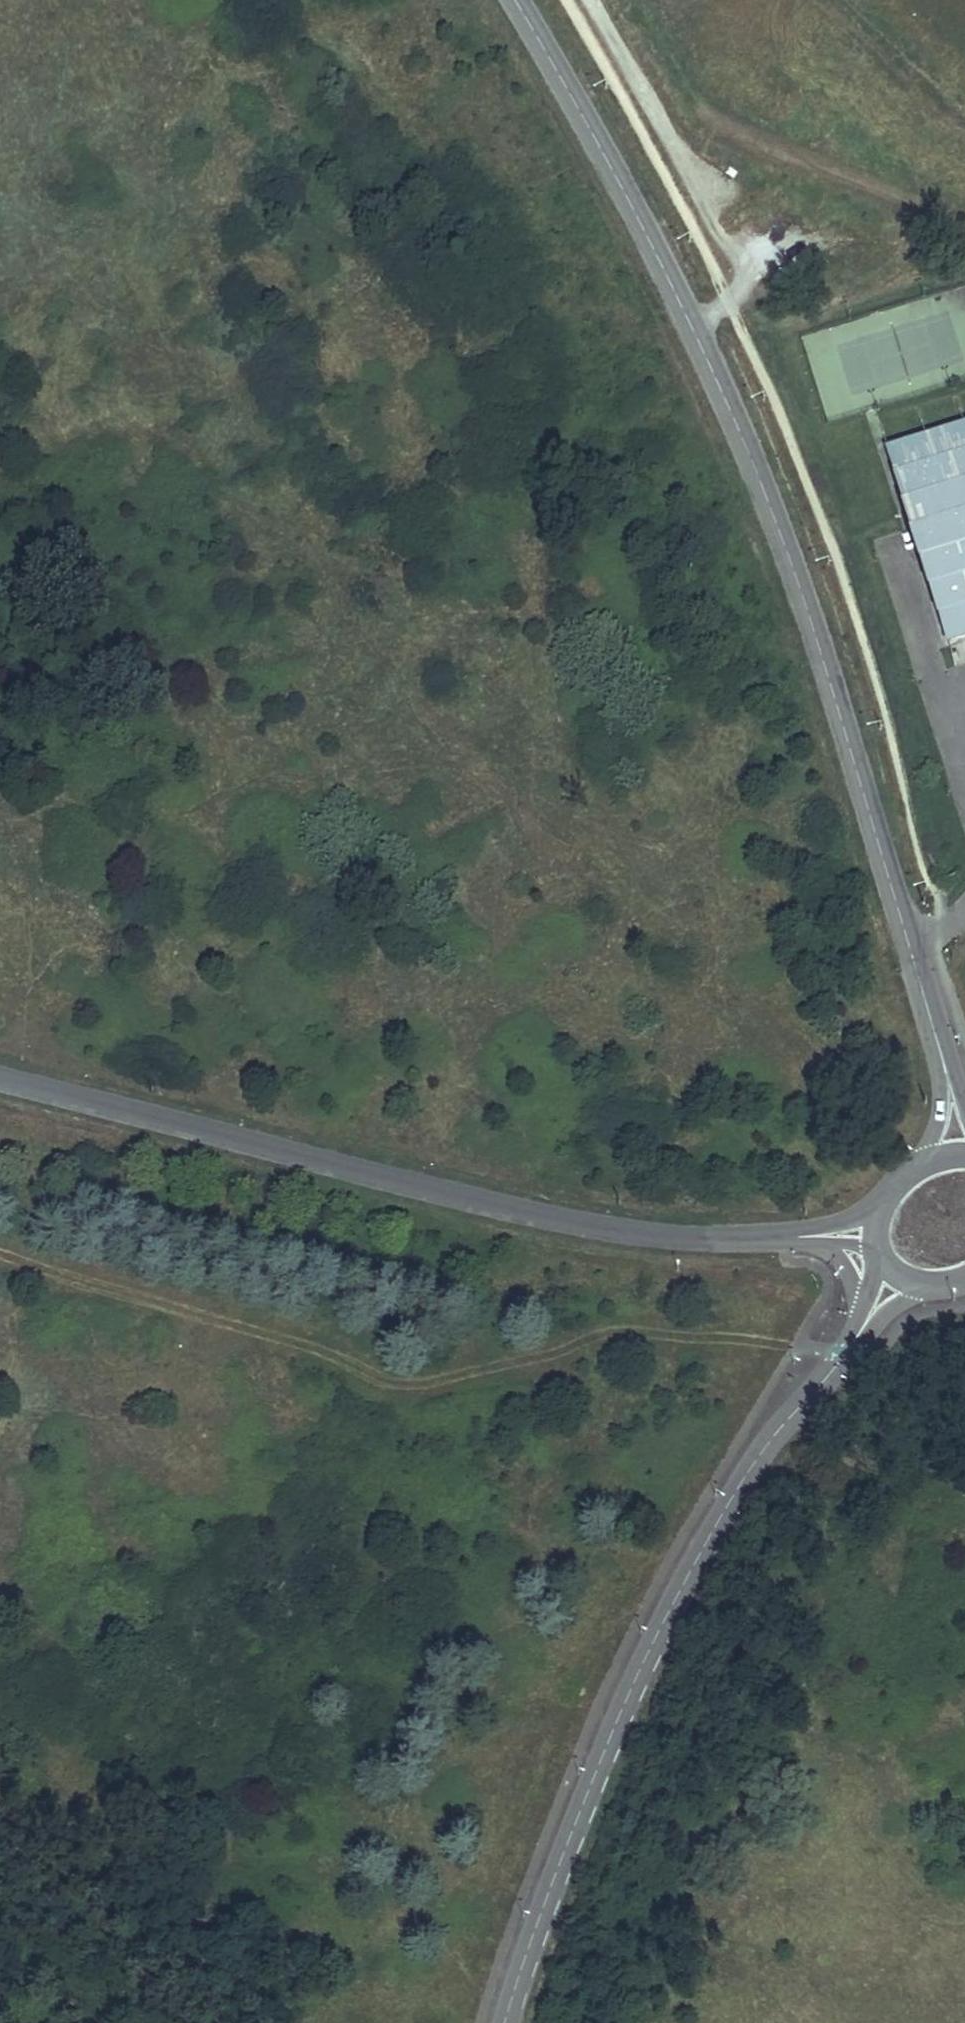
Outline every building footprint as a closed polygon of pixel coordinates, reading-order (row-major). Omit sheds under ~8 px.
[(886,454),(947,644),(964,638),(964,429),(886,454)]
